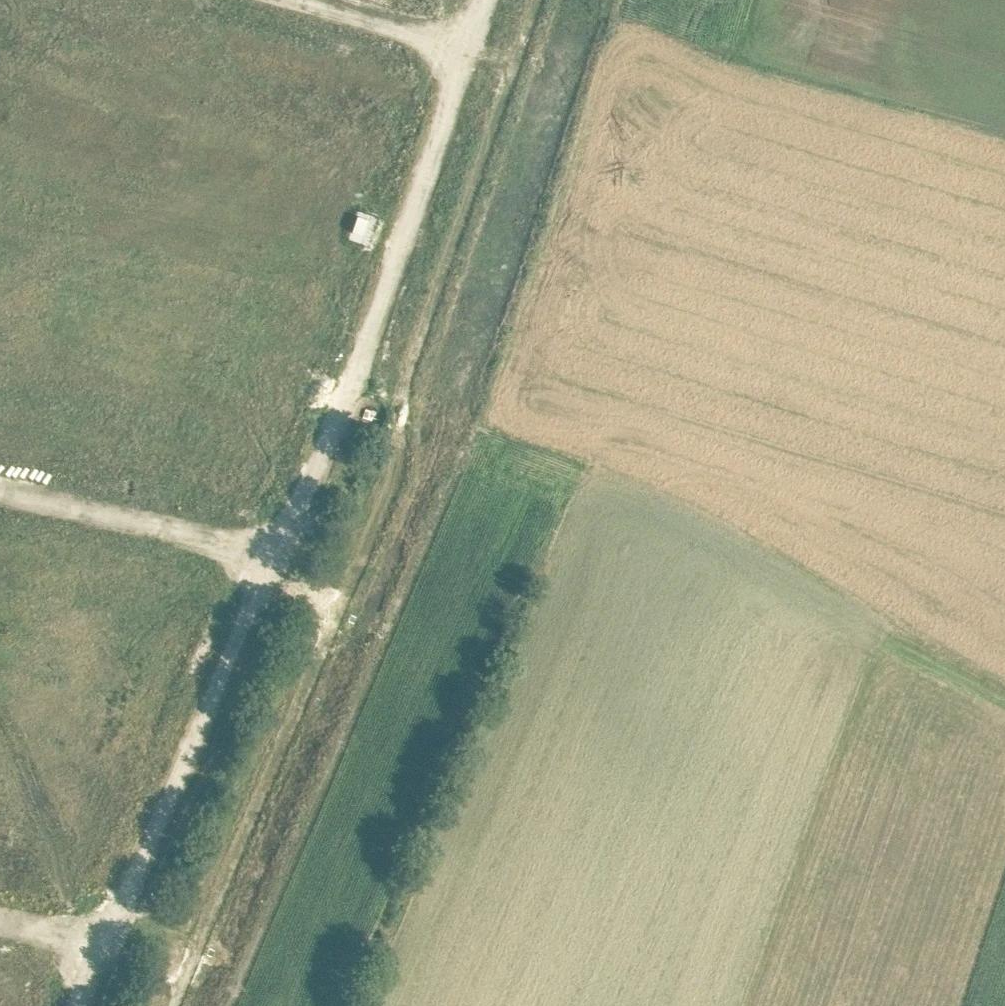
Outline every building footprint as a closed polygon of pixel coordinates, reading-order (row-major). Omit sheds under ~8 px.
[(369,221),(358,218),(353,233),(364,237),(369,221)]
